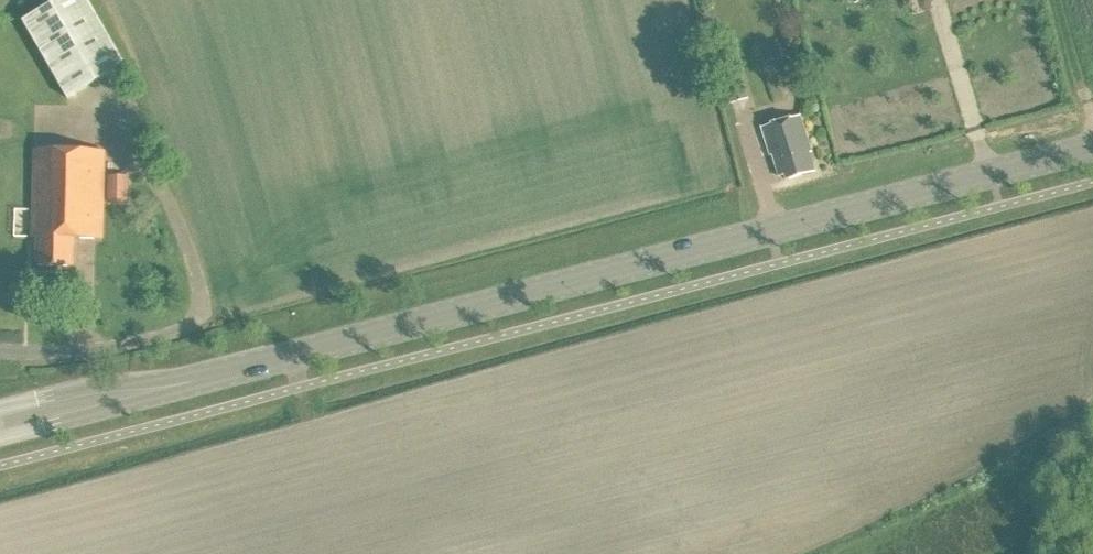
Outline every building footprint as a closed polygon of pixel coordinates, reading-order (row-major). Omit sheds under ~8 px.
[(89,0),(60,0),(24,21),(69,99),(127,65),(89,0)] [(782,59),(779,45),(764,49),(768,63),(782,59)] [(747,100),(739,73),(723,78),(731,104),(747,100)] [(763,127),(771,155),(774,154),(781,177),(786,175),(788,180),(816,171),(810,153),(813,152),(801,115),(763,127)] [(103,239),(106,153),(35,150),(31,236),(37,236),(36,265),(75,267),(76,238),(103,239)] [(109,176),(108,204),(130,204),(130,176),(109,176)]
